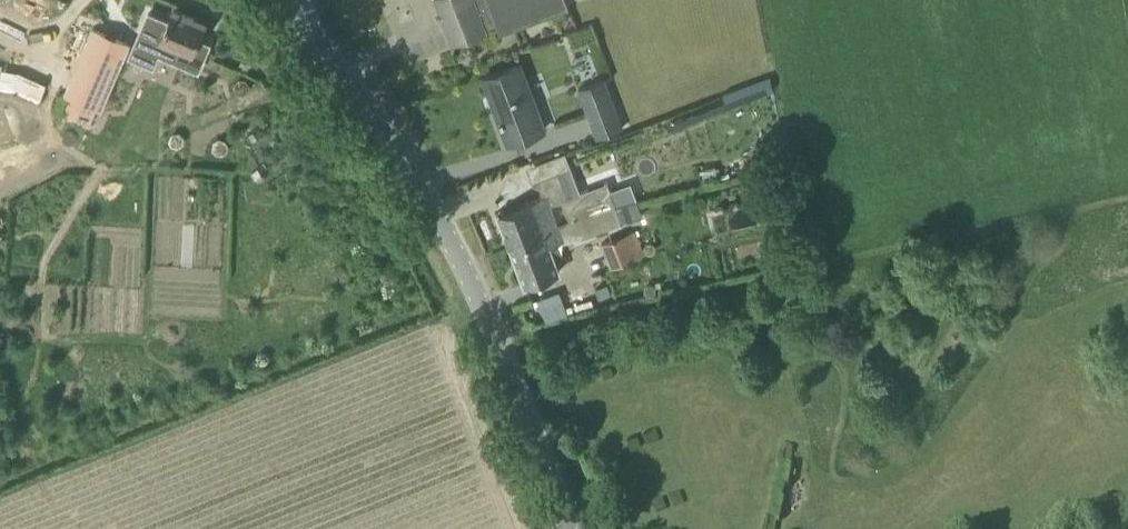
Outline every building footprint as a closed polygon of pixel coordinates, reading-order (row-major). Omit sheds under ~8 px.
[(567,0),(436,0),(452,42),(486,29),(486,27),(498,23),(501,31),(569,6),(567,0)] [(193,51),(205,23),(174,9),(161,39),(174,46),(168,60),(164,58),(152,88),(177,99),(181,89),(189,69),(185,67),(192,51),(193,51)] [(100,109),(119,64),(128,43),(94,29),(85,49),(67,94),(69,95),(62,111),(90,123),(97,107),(100,109)] [(509,142),(544,129),(519,64),(484,77),(509,142)] [(598,138),(622,129),(604,80),(580,88),(598,138)] [(569,198),(559,172),(538,180),(544,196),(499,213),(512,246),(558,228),(549,204),(562,199),(571,223),(615,205),(611,191),(590,198),(588,191),(569,198)] [(631,182),(611,191),(615,205),(638,200),(631,182)] [(578,241),(623,223),(615,205),(571,223),(576,236),(578,241)] [(549,245),(563,240),(558,228),(512,246),(526,284),(559,271),(549,245)] [(612,268),(645,255),(635,231),(603,243),(612,268)]
